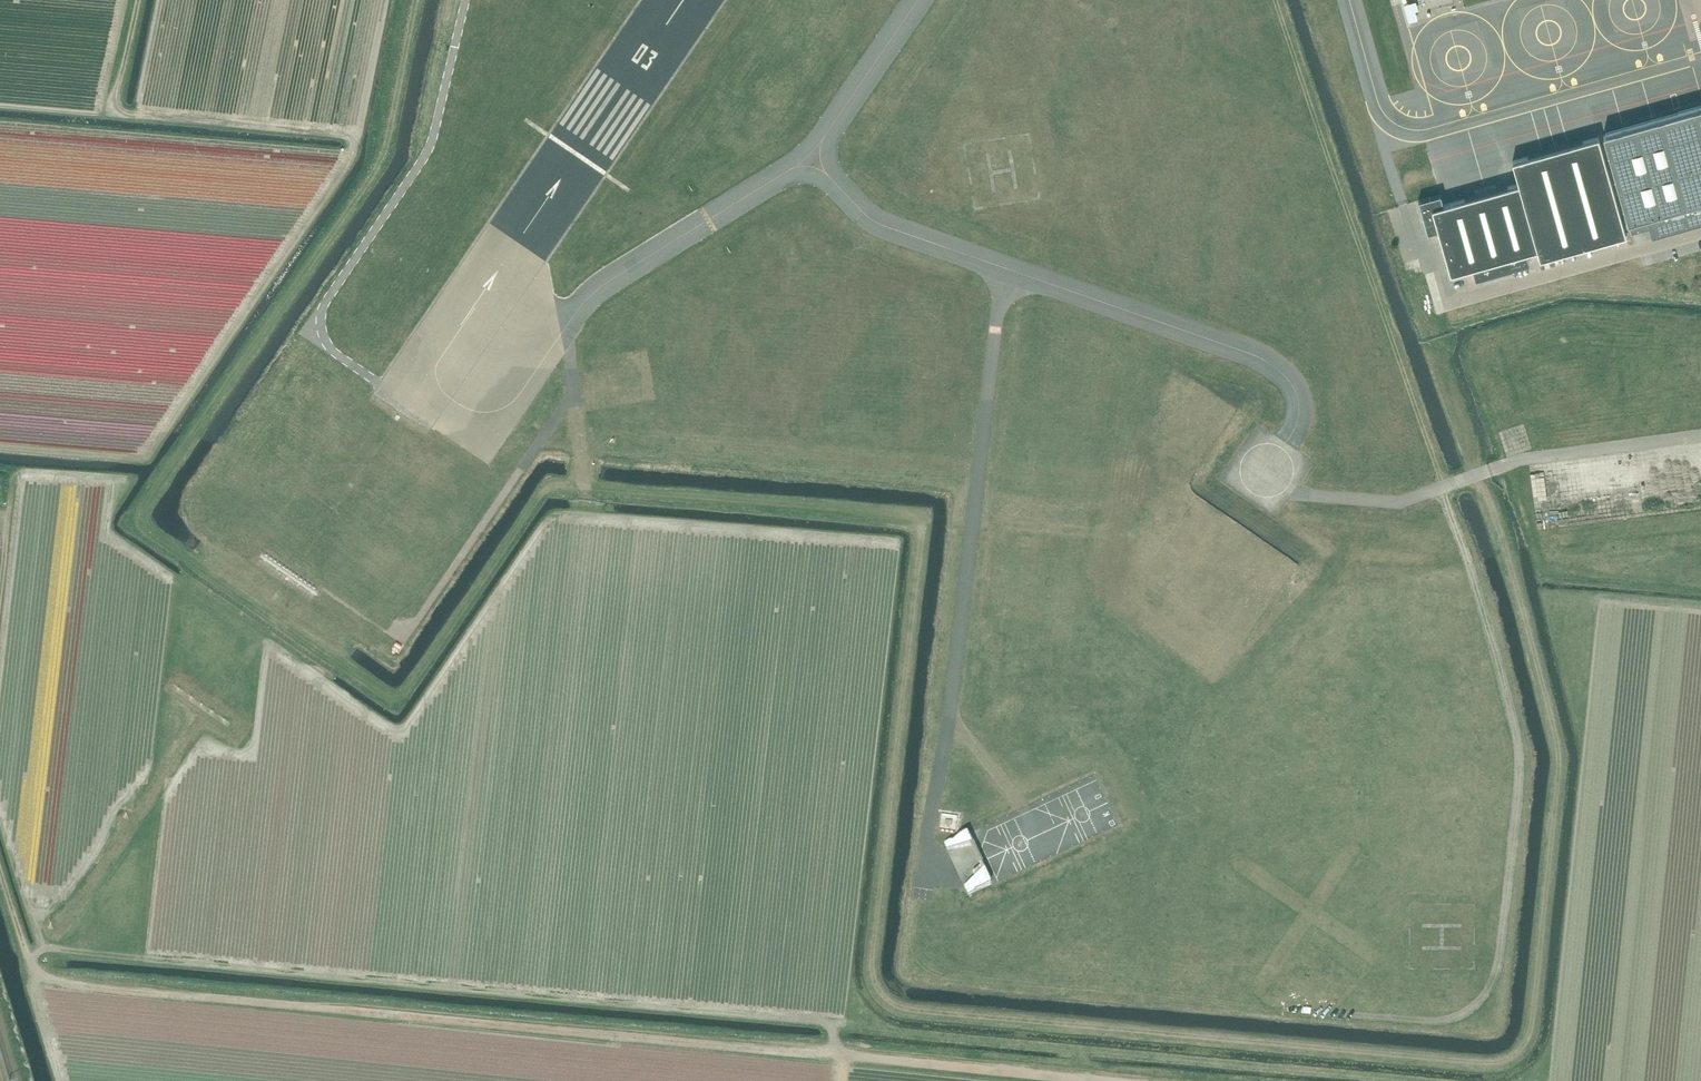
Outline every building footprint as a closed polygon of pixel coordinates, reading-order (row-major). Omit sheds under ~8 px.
[(1416,1),(1404,5),(1409,22),(1418,19),(1415,11),(1418,10),(1416,1)] [(1605,132),(1606,134),(1603,135),(1631,233),(1700,213),(1700,105),(1605,132)] [(1626,235),(1602,151),(1598,137),(1512,161),(1519,184),(1444,205),(1441,195),(1420,200),(1419,201),(1425,223),(1435,220),(1450,274),(1472,267),(1475,276),(1529,261),(1526,252),(1537,249),(1540,259),(1626,235)] [(203,286),(213,287),(214,277),(204,276),(203,286)] [(399,653),(404,646),(399,642),(394,649),(399,653)] [(968,834),(944,845),(945,849),(973,845),(968,834)] [(976,878),(964,889),(967,894),(967,896),(991,884),(983,866),(974,873),(976,878)]
